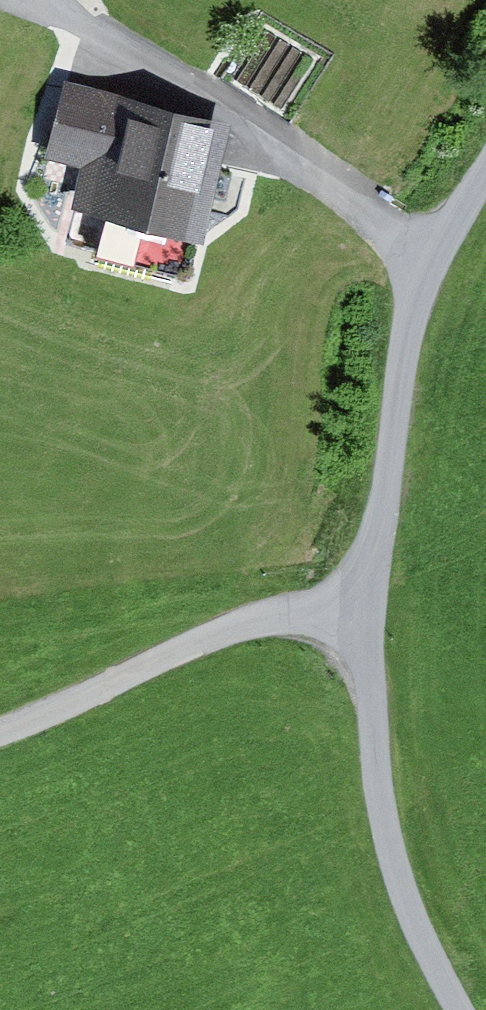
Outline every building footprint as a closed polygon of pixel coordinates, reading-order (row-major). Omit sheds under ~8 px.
[(224,128),(60,88),(41,166),(90,177),(79,222),(195,250),(224,128)]
